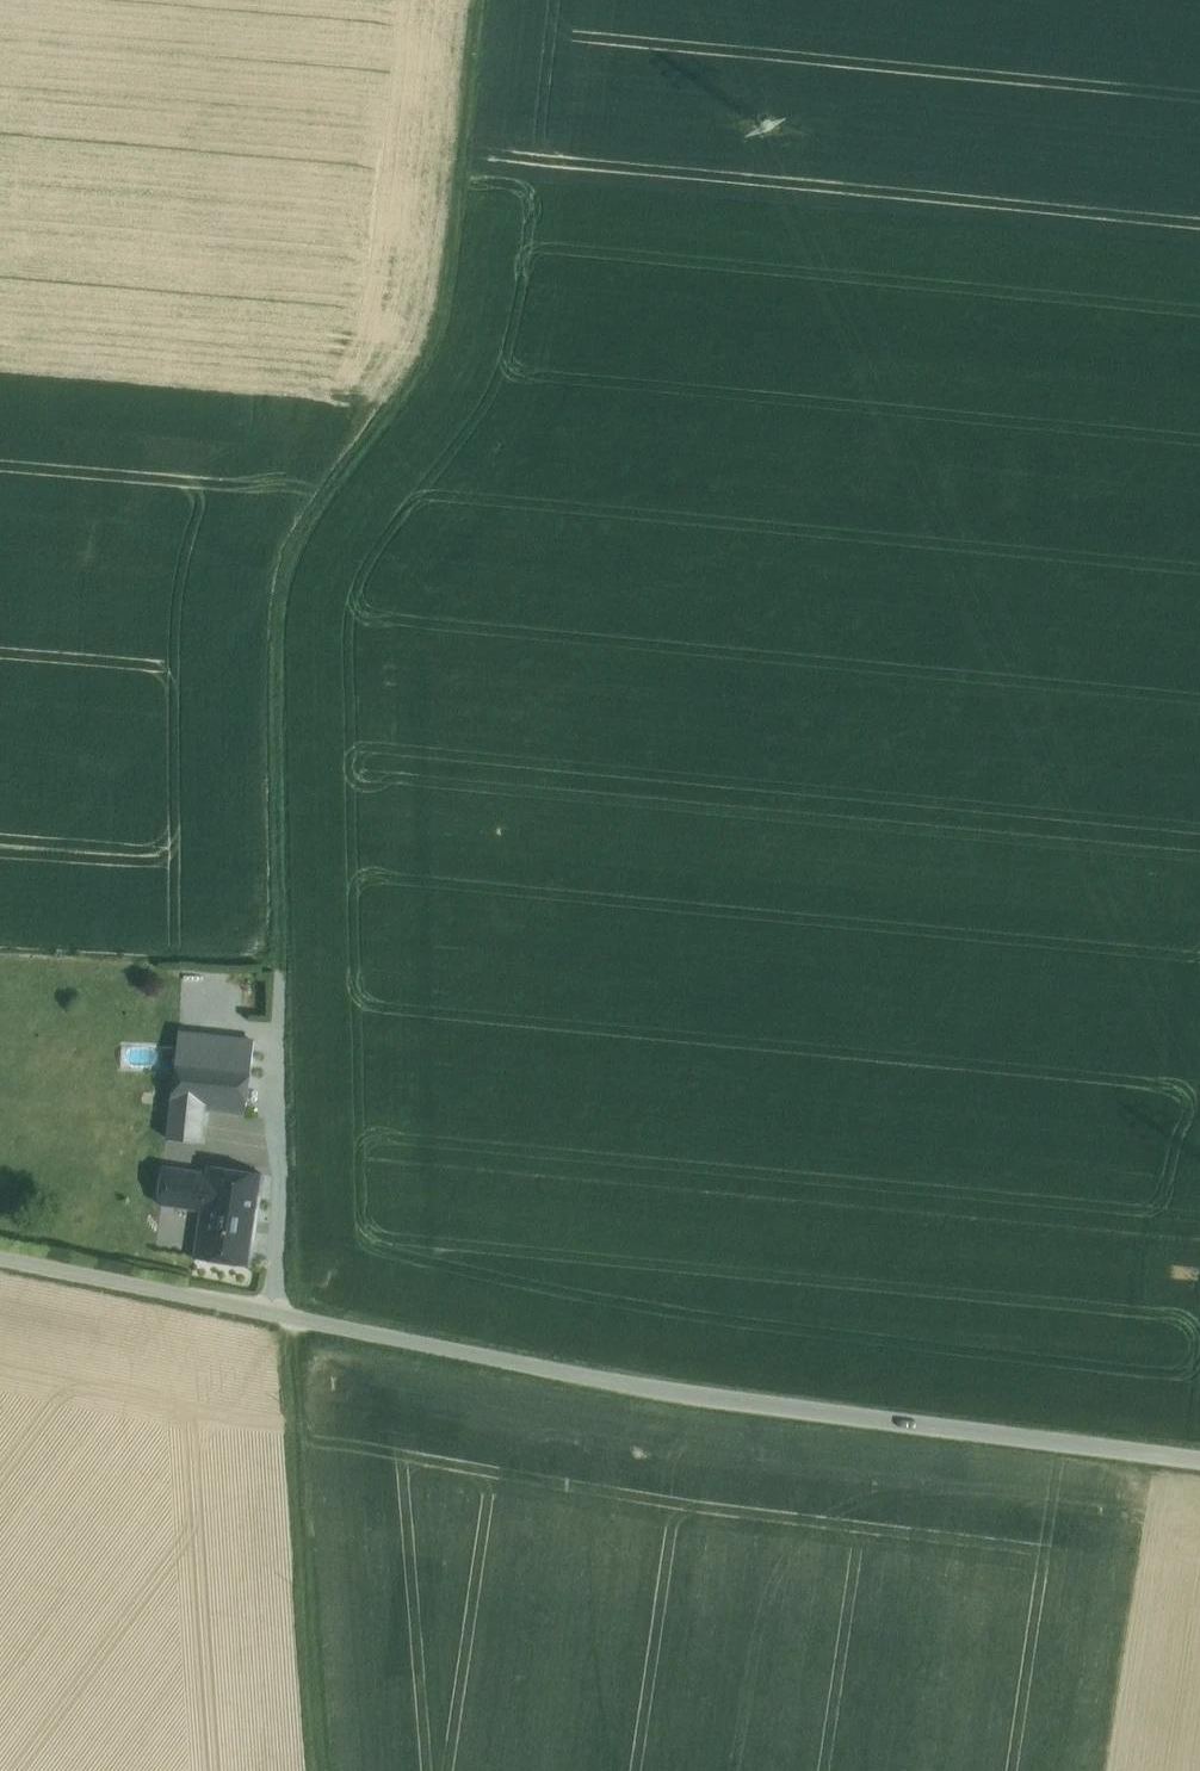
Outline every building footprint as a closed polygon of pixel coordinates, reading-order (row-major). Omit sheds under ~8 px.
[(254,1046),(179,1038),(176,1046),(177,1053),(252,1062),(254,1046)] [(252,1062),(177,1053),(173,1073),(171,1104),(205,1108),(205,1109),(246,1114),(252,1062)] [(205,1108),(171,1104),(166,1139),(202,1143),(205,1109),(205,1108)] [(209,1176),(163,1168),(159,1202),(204,1209),(209,1176)] [(263,1176),(210,1168),(209,1176),(204,1209),(257,1216),(263,1176)] [(204,1209),(199,1238),(197,1257),(250,1266),(257,1216),(204,1209)]
